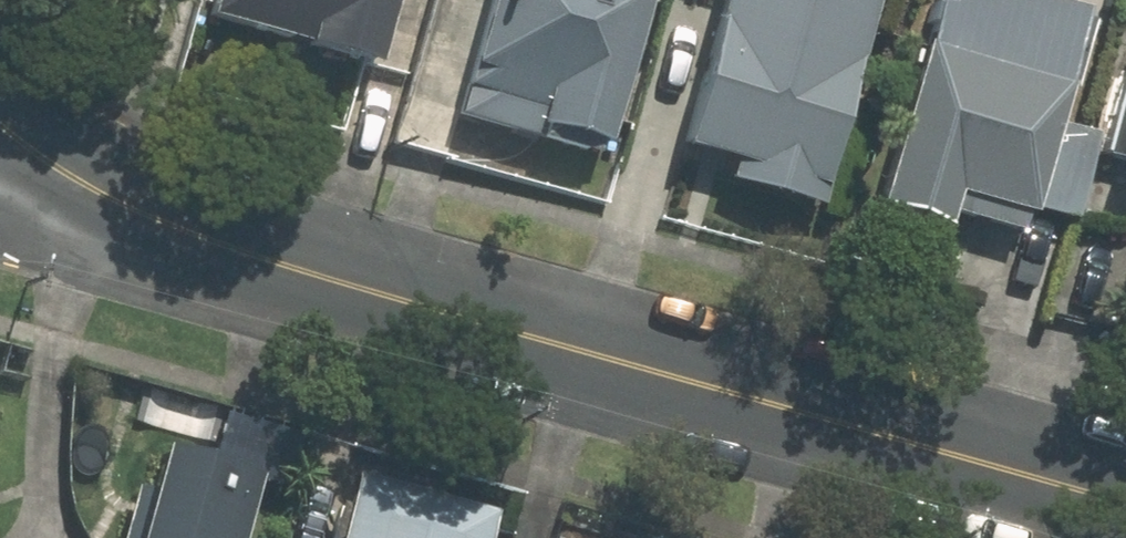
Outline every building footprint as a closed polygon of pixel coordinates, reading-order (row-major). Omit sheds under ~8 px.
[(384,0),(197,0),(191,28),(295,53),(291,68),(364,85),(384,0)] [(519,133),(592,152),(631,0),(477,0),(452,95),(524,113),(519,133)] [(811,210),(870,0),(702,0),(663,140),(720,156),(713,182),(811,210)] [(1040,119),(1073,2),(1067,0),(918,0),(908,36),(900,35),(855,201),(927,220),(936,188),(1014,210),(1017,205),(1040,119)] [(1115,156),(1125,159),(1125,116),(1115,156)] [(1058,216),(1082,130),(1040,119),(1017,205),(1058,216)] [(273,453),(176,430),(164,480),(144,475),(128,537),(252,537),(273,453)] [(507,499),(369,464),(350,537),(497,537),(507,499)]
